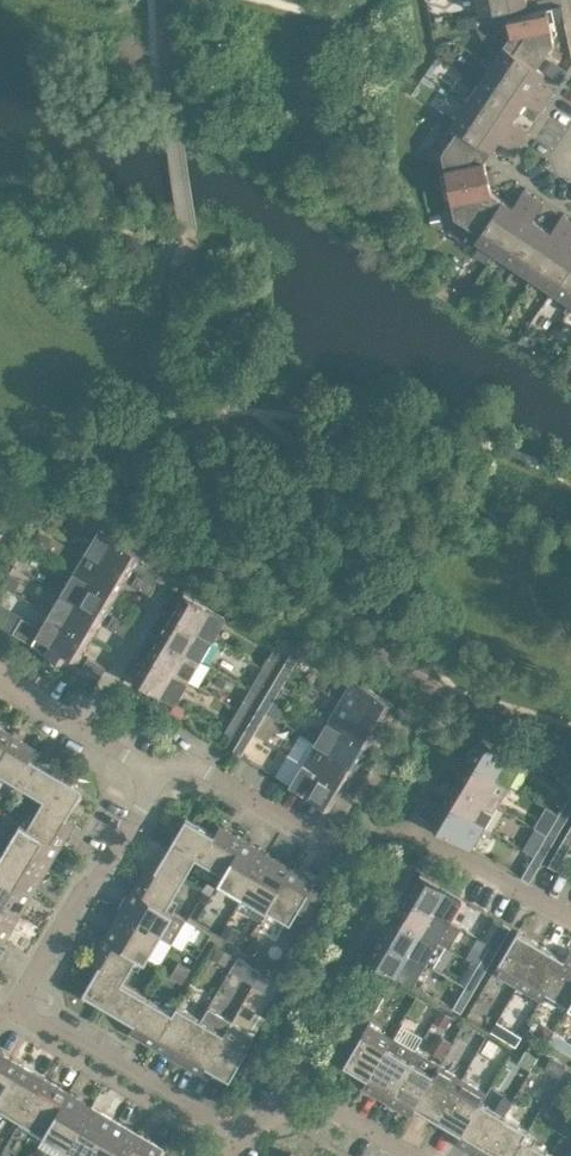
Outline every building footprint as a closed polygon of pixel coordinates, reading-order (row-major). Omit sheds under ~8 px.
[(528,2),(527,0),(478,0),(480,12),(528,2)] [(555,41),(548,8),(504,17),(505,25),(510,24),(512,32),(555,41)] [(553,58),(546,54),(555,41),(512,32),(504,44),(545,71),(553,58)] [(554,91),(538,81),(545,71),(504,44),(493,61),(485,56),(483,58),(548,101),(554,91)] [(526,100),(541,110),(548,101),(483,58),(482,60),(490,65),(479,82),(519,109),(526,100)] [(529,129),(513,119),(519,109),(479,82),(467,99),(459,94),(458,96),(522,139),(529,129)] [(500,138),(516,148),(522,139),(458,96),(457,98),(465,103),(453,120),(494,147),(500,138)] [(492,190),(490,182),(495,181),(492,167),(488,168),(486,159),(494,147),(453,120),(445,133),(452,137),(442,151),(456,215),(469,224),(465,231),(477,239),(504,199),(492,190)] [(524,189),(514,205),(504,199),(477,239),(494,250),(490,257),(492,258),(534,195),(524,189)] [(533,217),(543,202),(534,195),(492,258),(494,259),(498,253),(515,264),(542,224),(533,217)] [(441,212),(431,214),(432,225),(443,223),(441,212)] [(552,230),(542,224),(515,264),(532,276),(528,282),(530,283),(570,222),(570,220),(562,214),(552,230)] [(570,243),(570,222),(530,283),(532,285),(536,278),(553,290),(570,263),(570,243)] [(553,290),(570,301),(566,307),(568,309),(570,305),(570,263),(553,290)] [(142,552),(100,527),(88,549),(129,574),(142,552)] [(40,529),(32,543),(45,551),(54,537),(40,529)] [(129,574),(88,549),(75,570),(117,595),(129,574)] [(117,595),(75,570),(63,591),(104,616),(117,595)] [(138,572),(132,582),(141,588),(147,577),(138,572)] [(150,593),(156,582),(147,577),(141,588),(150,593)] [(104,616),(63,591),(50,612),(92,637),(104,616)] [(226,616),(185,591),(172,613),(214,637),(226,616)] [(22,616),(13,631),(57,657),(63,661),(68,652),(79,658),(92,637),(50,612),(42,627),(22,616)] [(160,634),(201,658),(214,637),(172,613),(160,634)] [(113,614),(107,624),(116,630),(122,619),(113,614)] [(125,635),(131,624),(122,619),(116,630),(125,635)] [(201,658),(160,634),(147,655),(189,679),(201,658)] [(305,647),(296,643),(283,664),(292,669),(305,647)] [(284,650),(275,645),(263,666),(271,671),(284,650)] [(135,677),(176,701),(189,679),(147,655),(135,677)] [(89,656),(83,666),(91,671),(98,661),(89,656)] [(100,677),(107,666),(98,661),(91,671),(100,677)] [(271,685),(279,690),(292,669),(283,664),(271,685)] [(271,671),(263,666),(251,687),(259,692),(271,671)] [(395,701),(354,677),(341,698),(382,723),(395,701)] [(279,690),(271,685),(259,706),(267,711),(279,690)] [(259,692),(251,687),(238,708),(246,713),(259,692)] [(382,723),(341,698),(329,719),(370,744),(382,723)] [(225,731),(233,735),(246,713),(238,708),(230,704),(223,716),(231,720),(225,731)] [(259,706),(246,727),(255,732),(267,711),(259,706)] [(370,744),(329,719),(316,740),(358,765),(370,744)] [(13,734),(0,726),(0,755),(13,734)] [(233,749),(242,754),(255,732),(246,727),(233,749)] [(45,797),(29,824),(28,825),(62,844),(76,821),(67,816),(84,787),(32,757),(37,748),(13,734),(0,755),(0,771),(45,797)] [(502,749),(481,737),(469,759),(510,783),(523,762),(502,749)] [(358,765),(316,740),(304,761),(345,786),(358,765)] [(505,744),(502,749),(523,762),(529,765),(533,760),(505,744)] [(456,780),(498,804),(510,783),(469,759),(456,780)] [(291,783),(333,808),(333,807),(345,786),(304,761),(291,783)] [(444,801),(485,825),(498,804),(456,780),(444,801)] [(559,812),(568,817),(570,812),(570,793),(559,812)] [(431,823),(472,847),(485,825),(444,801),(431,823)] [(568,817),(559,812),(547,833),(555,838),(568,817)] [(167,907),(167,906),(197,856),(224,872),(225,872),(244,839),(220,825),(215,833),(187,816),(156,868),(147,863),(133,888),(167,907)] [(29,824),(21,820),(7,844),(48,868),(62,844),(28,825),(29,824)] [(569,847),(570,844),(570,825),(561,842),(569,847)] [(555,838),(547,833),(535,854),(543,859),(555,838)] [(224,872),(220,879),(244,893),(268,853),(244,839),(225,872),(224,872)] [(548,864),(557,868),(569,847),(561,842),(548,864)] [(7,844),(0,856),(0,872),(34,892),(48,868),(7,844)] [(268,853),(244,893),(267,907),(291,866),(268,853)] [(522,876),(530,881),(543,859),(535,854),(522,876)] [(313,885),(315,880),(291,866),(267,907),(291,921),(298,910),(313,885)] [(0,872),(0,904),(20,915),(34,892),(0,872)] [(463,897),(421,872),(408,894),(450,919),(463,897)] [(325,892),(313,885),(298,910),(310,918),(325,892)] [(122,907),(120,911),(160,935),(170,942),(185,917),(167,906),(167,907),(133,888),(128,896),(126,895),(120,905),(122,907)] [(450,919),(408,894),(396,915),(437,939),(450,919)] [(6,939),(20,915),(0,904),(0,936),(6,939)] [(223,909),(214,923),(223,928),(231,913),(223,909)] [(106,934),(139,954),(146,959),(160,935),(120,911),(106,934)] [(437,939),(396,915),(384,936),(425,960),(437,939)] [(495,916),(482,938),(491,943),(504,921),(495,916)] [(292,920),(285,933),(298,940),(305,927),(292,920)] [(228,921),(221,934),(235,941),(241,929),(228,921)] [(512,926),(504,921),(491,943),(499,948),(512,926)] [(518,930),(501,958),(494,970),(518,984),(542,944),(518,930)] [(173,1011),(123,981),(139,954),(106,934),(92,958),(100,963),(84,992),(135,1022),(130,1031),(154,1045),(174,1011),(173,1011)] [(425,960),(384,936),(371,958),(412,982),(425,960)] [(499,948),(491,943),(479,964),(487,969),(499,948)] [(219,944),(212,956),(226,964),(233,953),(219,944)] [(542,999),(547,990),(566,957),(565,957),(542,944),(518,984),(542,999)] [(565,957),(566,957),(547,990),(570,1003),(570,1002),(570,949),(570,948),(565,957)] [(238,956),(231,968),(254,982),(261,970),(238,956)] [(192,968),(181,961),(173,974),(184,981),(192,968)] [(487,969),(479,964),(466,985),(474,989),(487,969)] [(262,971),(254,985),(264,991),(272,977),(262,971)] [(453,1006),(461,1011),(474,989),(466,985),(453,1006)] [(371,989),(362,1003),(373,1011),(383,996),(371,989)] [(429,1000),(419,994),(408,1012),(419,1018),(429,1000)] [(178,1004),(173,1011),(174,1011),(154,1045),(178,1059),(202,1018),(178,1004)] [(202,1018),(178,1059),(202,1073),(207,1064),(206,1064),(225,1032),(225,1031),(230,1023),(232,1019),(209,1006),(202,1018)] [(441,1007),(434,1019),(447,1027),(454,1015),(441,1007)] [(498,1020),(492,1030),(515,1044),(521,1034),(498,1020)] [(541,1020),(534,1032),(547,1040),(554,1028),(541,1020)] [(344,1063),(368,1077),(369,1077),(393,1036),(369,1022),(344,1063)] [(230,1023),(225,1031),(225,1032),(206,1064),(207,1064),(230,1078),(254,1037),(230,1023)] [(344,1034),(329,1024),(321,1038),(336,1047),(344,1034)] [(439,1032),(429,1049),(443,1057),(453,1040),(439,1032)] [(368,1077),(363,1086),(387,1100),(417,1048),(394,1035),(393,1036),(369,1077),(368,1077)] [(490,1037),(482,1050),(492,1056),(500,1043),(490,1037)] [(411,1114),(416,1105),(415,1105),(440,1064),(441,1062),(417,1048),(387,1100),(411,1114)] [(538,1056),(527,1049),(519,1062),(531,1069),(538,1056)] [(22,1064),(0,1051),(0,1101),(22,1064)] [(552,1055),(545,1068),(560,1077),(567,1064),(552,1055)] [(46,1078),(22,1064),(0,1101),(0,1106),(22,1118),(46,1078)] [(440,1064),(415,1105),(416,1105),(439,1119),(463,1078),(440,1064)] [(45,1132),(69,1091),(46,1078),(22,1118),(45,1132)] [(482,1101),(487,1092),(463,1078),(439,1119),(462,1132),(481,1100),(482,1101)] [(570,1095),(560,1088),(553,1101),(563,1107),(570,1095)] [(68,1146),(93,1105),(69,1091),(45,1132),(68,1146)] [(462,1132),(457,1141),(481,1155),(505,1114),(482,1101),(481,1100),(462,1132)] [(116,1119),(93,1105),(68,1146),(86,1155),(94,1155),(116,1119)] [(529,1128),(505,1114),(481,1155),(483,1155),(512,1155),(524,1135),(525,1136),(529,1128)] [(139,1133),(116,1119),(94,1155),(126,1155),(139,1133)] [(163,1147),(139,1133),(126,1155),(157,1155),(158,1155),(163,1147)] [(525,1136),(524,1135),(512,1155),(559,1155),(525,1136)]
